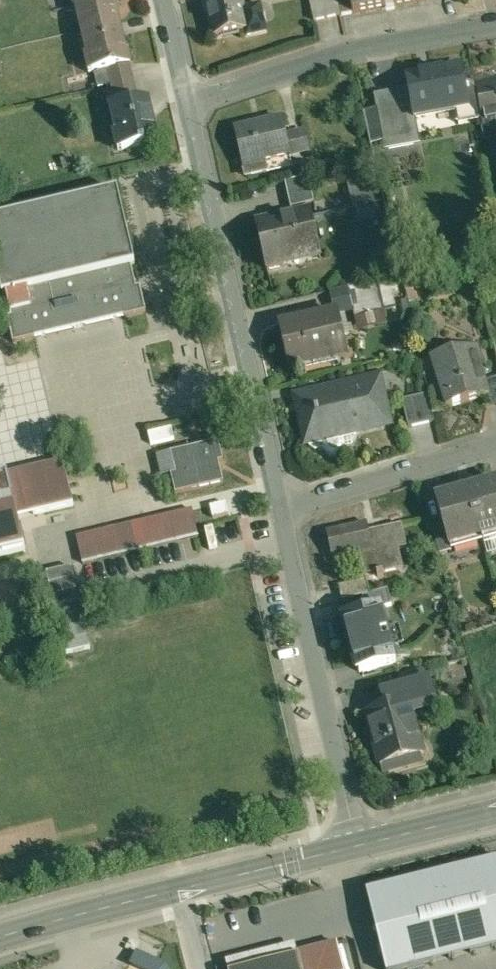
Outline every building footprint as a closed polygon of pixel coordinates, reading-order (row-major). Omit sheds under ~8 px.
[(78,2),(76,3),(82,30),(118,22),(113,0),(78,0),(78,2)] [(208,17),(210,17),(214,37),(213,38),(214,38),(248,31),(243,9),(241,0),(204,0),(208,17)] [(314,20),(340,15),(337,0),(309,0),(314,20)] [(342,15),(354,12),(352,0),(339,0),(342,15)] [(354,12),(421,0),(352,0),(354,12)] [(249,36),(266,32),(260,5),(243,9),(248,31),(249,36)] [(118,22),(82,30),(89,58),(91,57),(94,71),(92,72),(93,73),(108,70),(115,68),(115,67),(128,64),(130,63),(127,49),(124,50),(118,22)] [(128,64),(115,67),(115,68),(108,70),(111,84),(131,79),(128,64)] [(460,68),(433,73),(433,71),(431,71),(432,73),(411,77),(410,75),(409,75),(411,89),(409,88),(414,121),(479,110),(478,101),(479,96),(476,91),(476,90),(470,86),(463,85),(460,68)] [(477,87),(478,91),(476,91),(479,96),(478,101),(480,101),(484,124),(495,122),(495,83),(477,87)] [(133,85),(113,90),(116,106),(136,101),(133,85)] [(406,88),(375,94),(378,110),(384,142),(385,149),(416,144),(406,88)] [(116,106),(111,107),(111,108),(112,108),(118,135),(120,134),(124,149),(121,149),(122,151),(145,145),(144,144),(159,141),(156,126),(153,127),(148,98),(136,101),(116,106)] [(378,110),(364,113),(370,144),(384,142),(378,110)] [(282,120),(235,131),(245,177),(266,172),(263,161),(290,155),(285,134),(282,120)] [(305,130),(285,134),(290,155),(309,151),(305,130)] [(371,174),(347,179),(353,209),(377,203),(371,174)] [(308,177),(284,183),(290,209),(314,203),(308,177)] [(0,218),(0,283),(3,295),(7,294),(130,265),(134,264),(118,196),(119,196),(117,191),(0,218)] [(292,217),(256,225),(267,272),(285,268),(283,261),(318,253),(320,260),(322,259),(311,209),(291,213),(292,217)] [(130,265),(7,294),(12,316),(8,317),(14,341),(145,310),(139,287),(135,288),(130,265)] [(376,280),(348,287),(355,318),(384,312),(376,280)] [(338,313),(280,326),(290,369),(347,356),(338,313)] [(477,346),(431,360),(432,362),(438,360),(445,384),(441,385),(448,406),(446,407),(446,408),(488,395),(479,363),(482,362),(477,346)] [(379,378),(296,397),(306,443),(308,443),(309,448),(315,451),(324,449),(326,454),(331,457),(336,457),(341,454),(343,450),(344,445),(352,443),(356,437),(355,432),(389,425),(379,378)] [(428,394),(402,400),(408,427),(434,421),(428,394)] [(219,440),(171,452),(176,473),(171,474),(175,493),(223,482),(219,461),(223,460),(219,440)] [(26,551),(18,518),(74,505),(63,461),(0,476),(0,557),(26,551)] [(469,489),(482,536),(495,532),(495,482),(469,489)] [(469,489),(436,499),(443,524),(449,545),(450,545),(482,536),(469,489)] [(192,509),(159,517),(165,544),(199,536),(192,509)] [(159,517),(76,536),(82,564),(165,544),(159,517)] [(327,532),(332,557),(371,548),(378,578),(384,576),(384,574),(403,569),(399,549),(407,548),(402,525),(369,532),(367,523),(327,532)] [(443,524),(432,528),(440,554),(452,551),(450,545),(449,545),(443,524)] [(366,580),(339,587),(343,601),(362,596),(370,594),(366,580)] [(370,594),(362,596),(366,611),(381,607),(382,608),(391,605),(387,589),(370,594)] [(366,611),(343,617),(352,652),(355,651),(360,671),(395,662),(382,608),(381,607),(366,611)] [(425,670),(400,677),(406,702),(408,701),(410,709),(434,703),(425,670)] [(406,702),(366,713),(380,765),(422,753),(410,709),(408,701),(406,702)] [(366,891),(385,968),(410,968),(495,948),(495,859),(366,891)] [(298,953),(299,955),(302,968),(344,968),(337,943),(298,953)] [(299,955),(243,968),(302,968),(299,955)]
